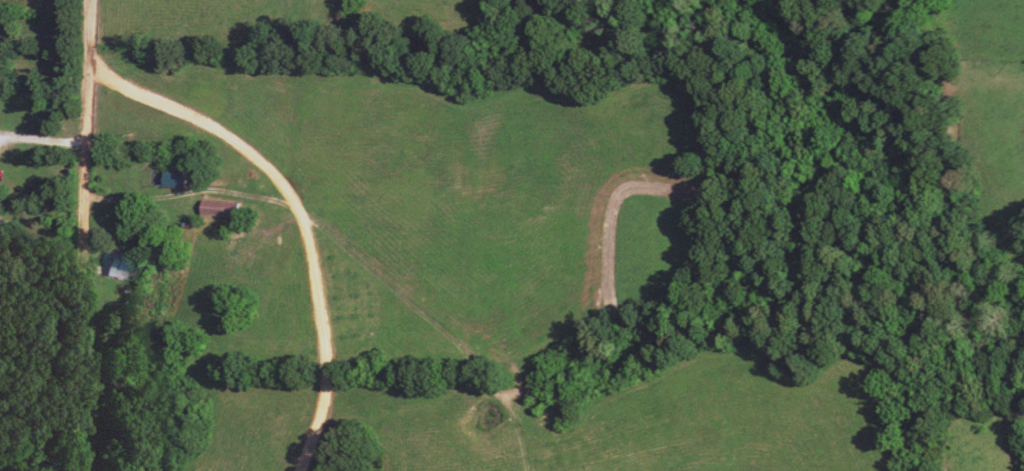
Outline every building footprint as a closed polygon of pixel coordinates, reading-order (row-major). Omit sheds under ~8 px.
[(188,176),(165,176),(165,191),(188,191),(188,176)] [(240,204),(202,204),(202,219),(240,219),(240,204)] [(141,256),(107,256),(107,279),(120,279),(120,275),(141,275),(141,256)]
